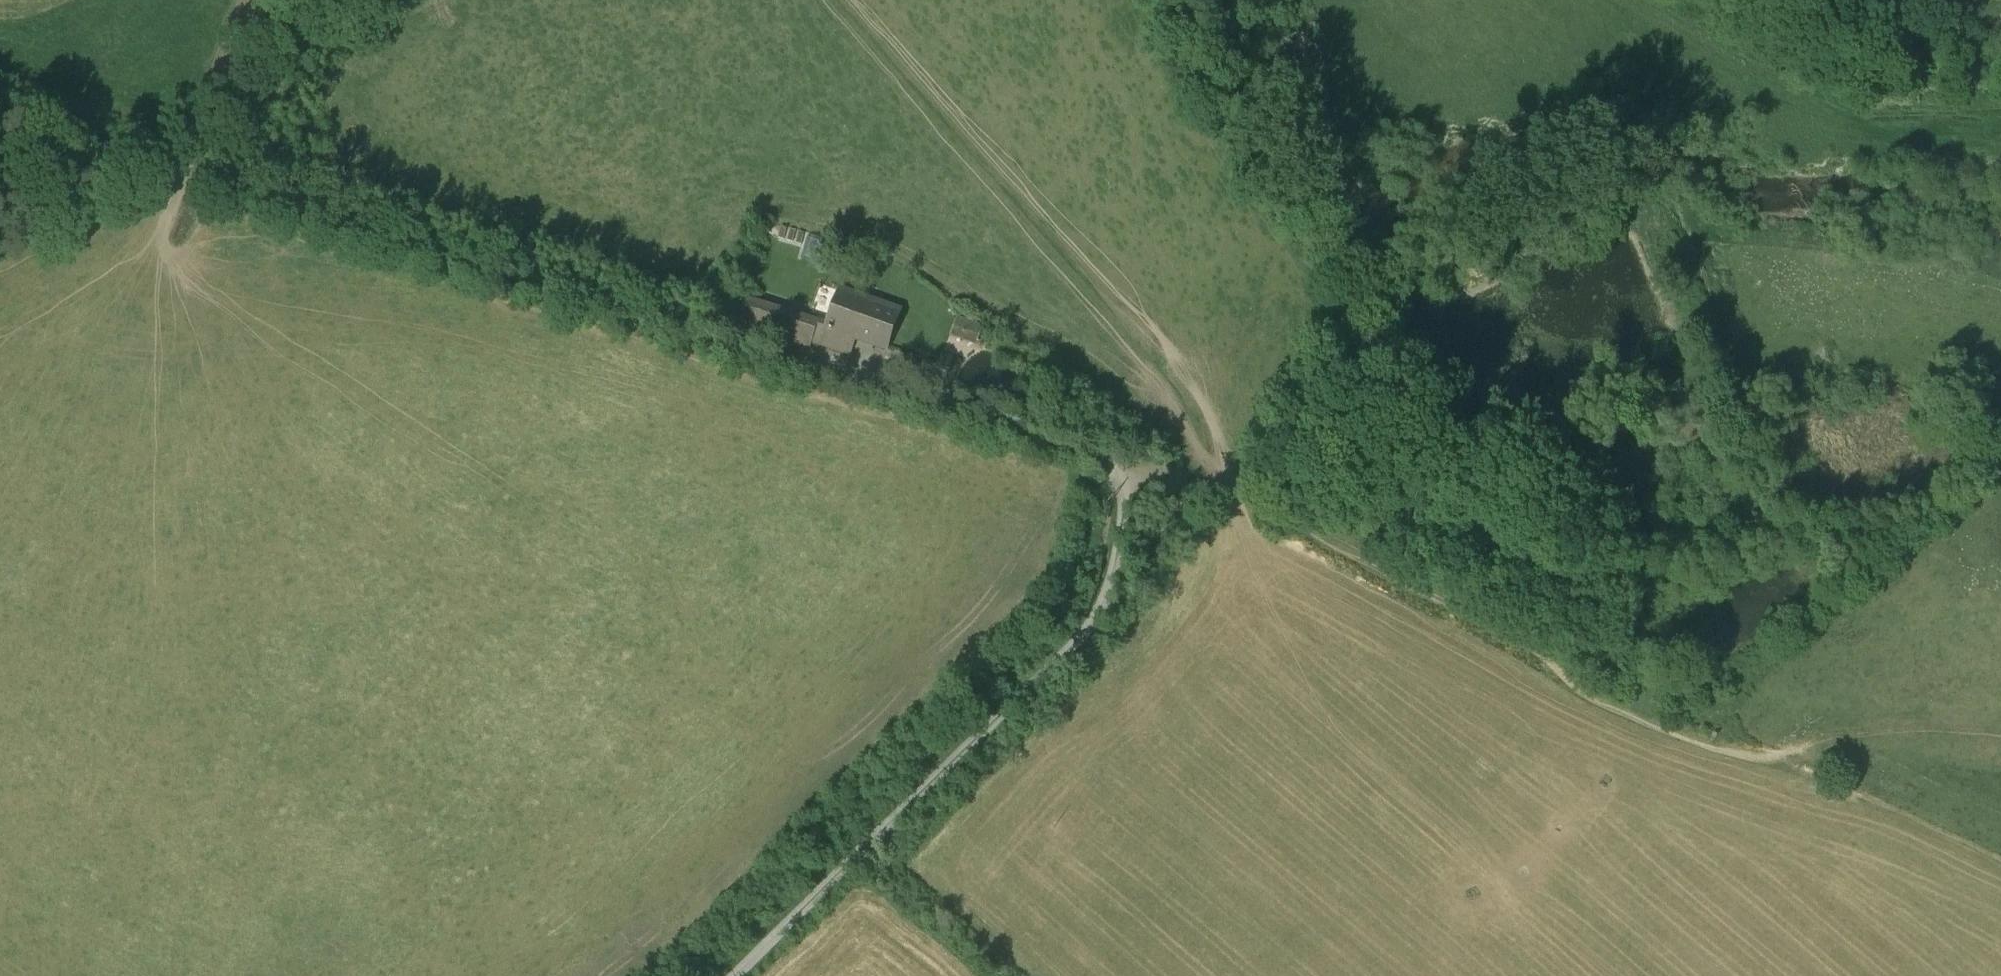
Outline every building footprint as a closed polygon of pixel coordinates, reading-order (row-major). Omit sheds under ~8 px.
[(900,313),(841,292),(822,345),(850,354),(856,338),(887,349),(900,313)] [(783,320),(746,309),(741,324),(778,336),(783,320)] [(806,321),(785,315),(783,320),(778,336),(799,343),(806,321)] [(818,325),(806,321),(799,343),(811,347),(818,325)]
